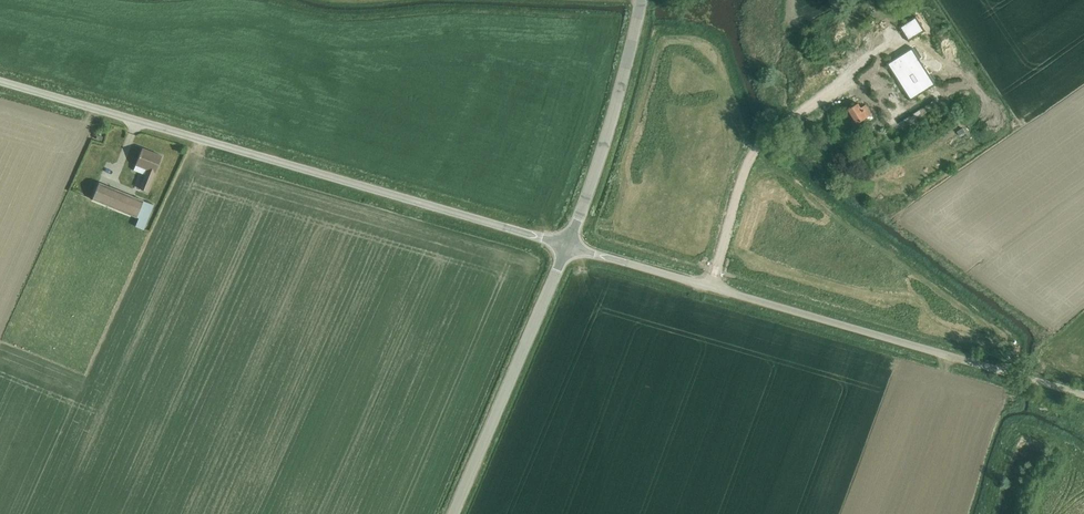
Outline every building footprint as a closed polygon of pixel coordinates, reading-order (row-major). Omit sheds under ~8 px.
[(899,27),(908,41),(924,31),(915,17),(899,27)] [(929,74),(919,59),(912,47),(886,63),(910,101),(936,85),(929,74)] [(847,110),(855,125),(872,115),(866,105),(861,108),(858,103),(847,110)] [(161,156),(142,148),(133,170),(146,175),(140,189),(147,191),(161,156)] [(134,227),(143,231),(143,230),(153,205),(98,183),(92,199),(138,218),(134,227)]
